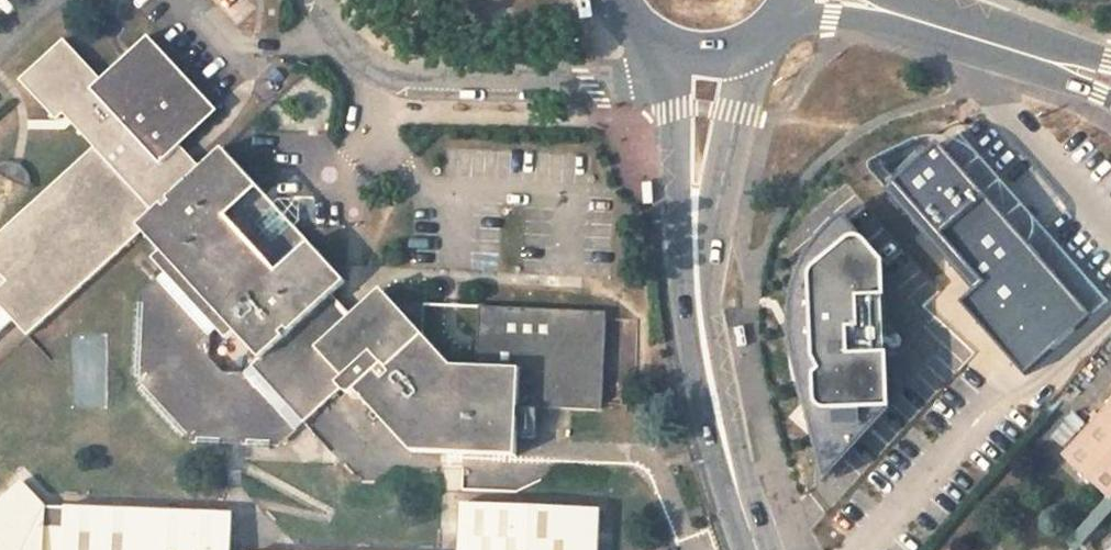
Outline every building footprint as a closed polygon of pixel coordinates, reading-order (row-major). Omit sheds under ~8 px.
[(142,233),(136,226),(180,185),(161,164),(181,145),(218,111),(148,38),(99,81),(61,40),(17,81),(55,122),(63,115),(94,148),(0,237),(0,322),(9,313),(14,318),(30,336),(142,233)] [(946,143),(921,168),(893,190),(936,238),(980,288),(967,302),(1030,374),(1096,319),(946,143)] [(180,185),(136,226),(142,233),(149,241),(236,160),(223,145),(201,166),(180,185)] [(201,166),(181,145),(161,164),(180,185),(201,166)] [(149,241),(171,265),(140,295),(134,391),(185,447),(282,451),(341,516),(407,457),(519,462),(522,394),(606,397),(609,298),(487,294),(486,352),(460,351),(431,322),(432,292),(402,291),(390,277),(352,311),(331,289),(345,276),(296,222),(289,227),(268,203),(272,199),(236,160),(149,241)] [(268,203),(289,227),(296,222),(301,216),(302,195),(279,194),(272,199),(268,203)] [(850,215),(821,242),(803,272),(795,309),(795,336),(808,385),(812,409),(831,477),(850,459),(875,433),(899,412),(892,264),(877,246),(867,239),(850,215)] [(14,318),(9,313),(0,322),(0,330),(1,331),(14,318)] [(1056,464),(1104,509),(1110,501),(1110,404),(1056,464)] [(232,518),(182,516),(69,512),(68,531),(46,529),(46,508),(24,485),(0,506),(0,549),(231,549),(232,518)] [(601,517),(463,511),(463,533),(462,549),(600,549),(601,517)]
